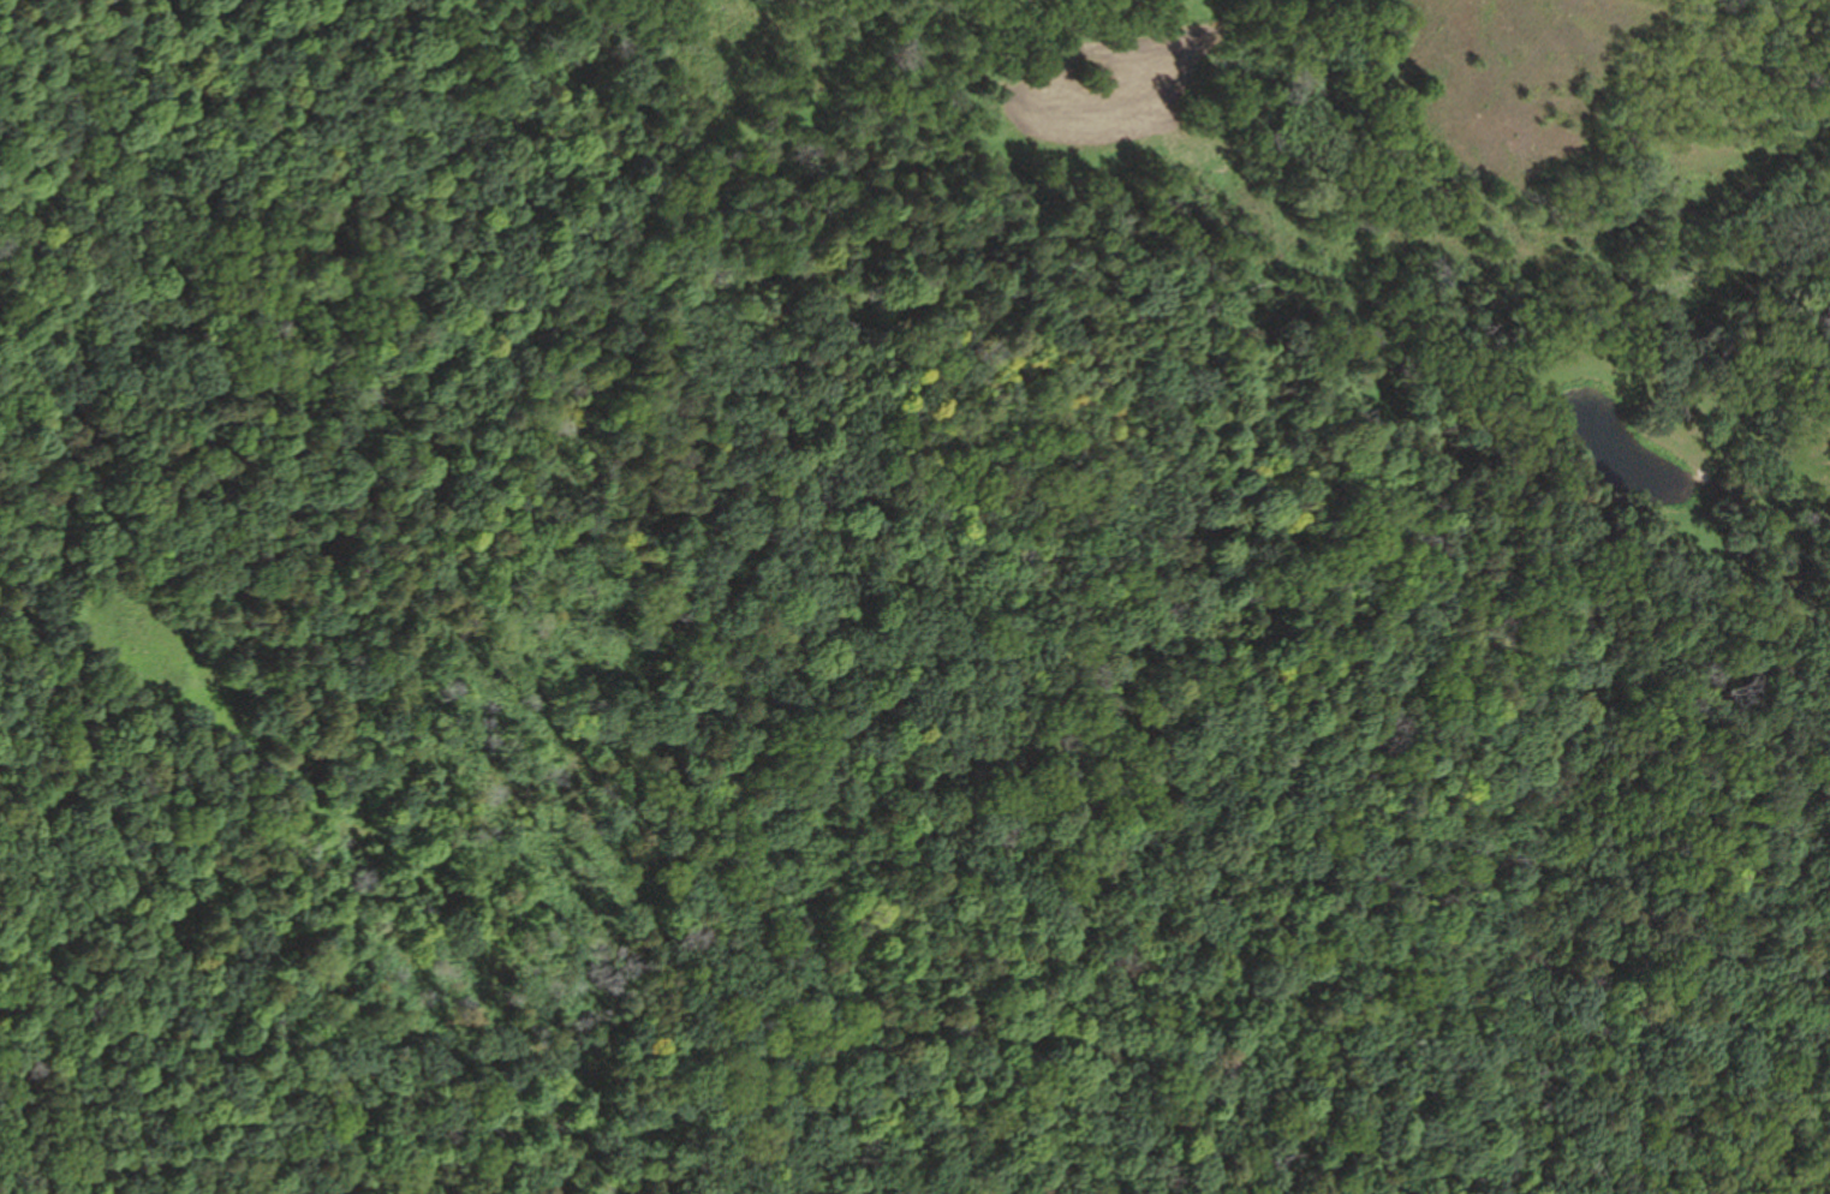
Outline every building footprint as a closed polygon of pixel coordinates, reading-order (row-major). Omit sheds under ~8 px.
[(1818,378),(1829,389),(1829,364),(1818,378)]
